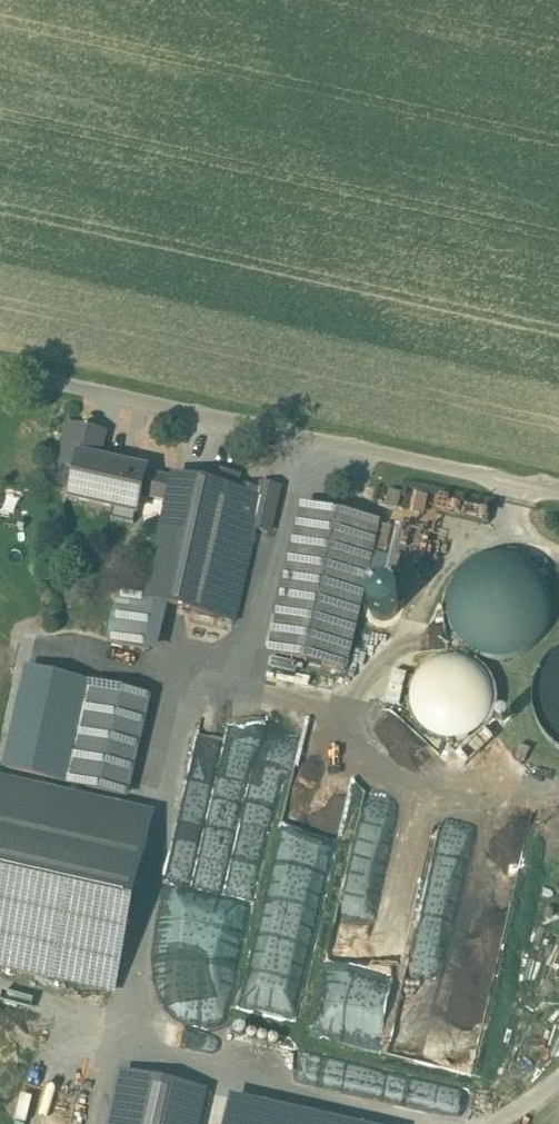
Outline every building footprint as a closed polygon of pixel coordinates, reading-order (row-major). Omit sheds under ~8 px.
[(136,512),(145,472),(80,458),(71,498),(114,508),(117,513),(131,516),(136,512)] [(241,618),(266,489),(181,473),(156,602),(241,618)] [(418,505),(484,518),(487,501),(421,488),(418,505)] [(384,517),(307,503),(280,647),(293,649),(356,662),(384,517)] [(523,653),(538,643),(548,628),(553,610),(551,592),(544,576),(531,563),(515,555),(497,553),(479,557),(465,566),(455,579),(449,594),(448,611),(452,627),(461,641),(473,651),(489,657),(505,658),(523,653)] [(293,649),(280,647),(226,637),(219,674),(285,687),(293,649)] [(558,726),(558,653),(535,681),(547,691),(535,705),(558,726)] [(474,739),(486,728),(493,715),(495,700),(493,685),(485,671),(474,661),(460,655),(444,654),(429,658),(417,667),(408,679),(403,693),(404,708),(409,722),(418,734),(431,742),(445,746),(460,745),(474,739)] [(133,803),(160,691),(80,672),(53,784),(133,803)] [(217,780),(196,885),(228,891),(249,787),(217,780)] [(151,844),(0,813),(0,970),(120,994),(151,844)] [(307,1006),(325,871),(272,864),(258,976),(287,979),(284,1003),(307,1006)] [(385,925),(410,925),(410,913),(385,913),(385,925)] [(239,961),(241,947),(199,940),(196,954),(239,961)] [(374,998),(376,991),(336,979),(323,1025),(345,1032),(343,1038),(361,1043),(363,1036),(378,1040),(389,1003),(374,998)] [(121,1072),(110,1123),(200,1123),(207,1090),(121,1072)] [(227,1123),(351,1123),(233,1097),(227,1123)]
